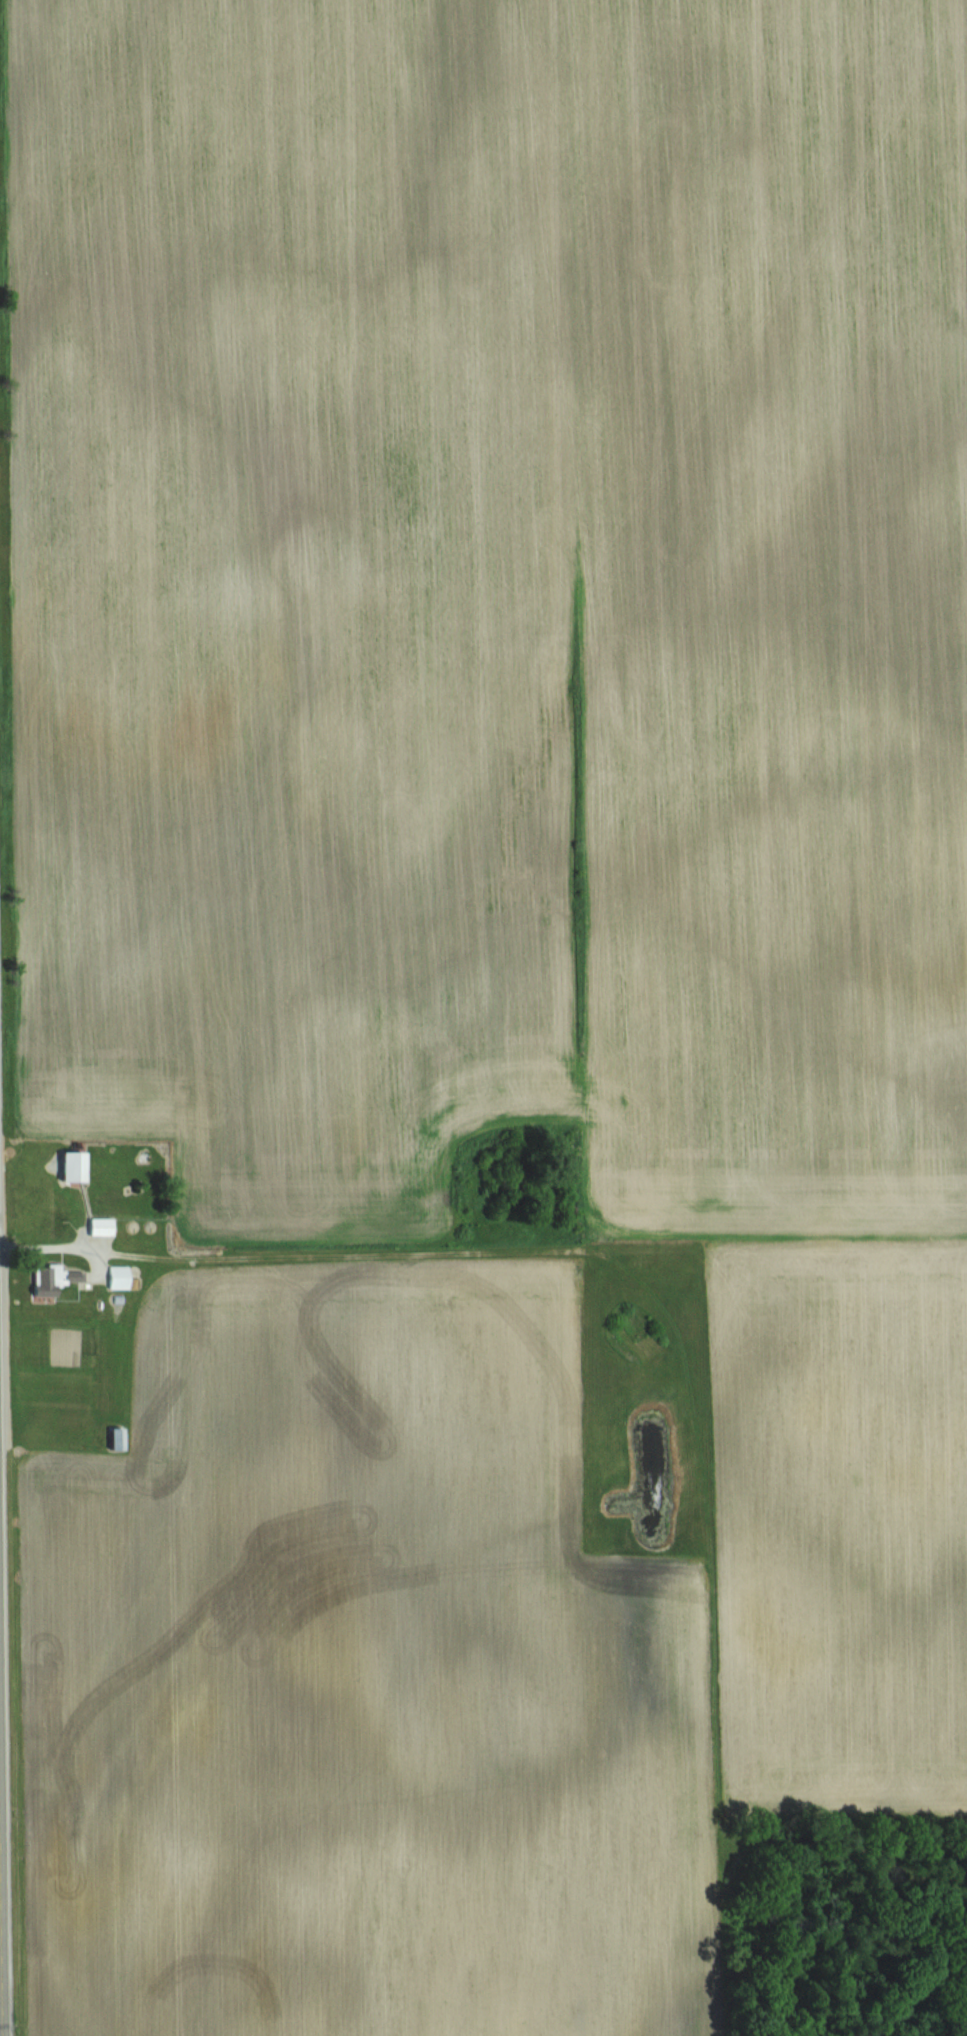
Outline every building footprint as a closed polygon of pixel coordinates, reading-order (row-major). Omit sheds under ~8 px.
[(118,1219),(94,1219),(94,1235),(118,1235),(118,1219)] [(39,1296),(63,1296),(63,1282),(66,1282),(66,1266),(39,1266),(39,1296)] [(112,1289),(134,1289),(134,1266),(112,1266),(112,1289)] [(118,1427),(107,1427),(107,1450),(118,1450),(118,1427)]
